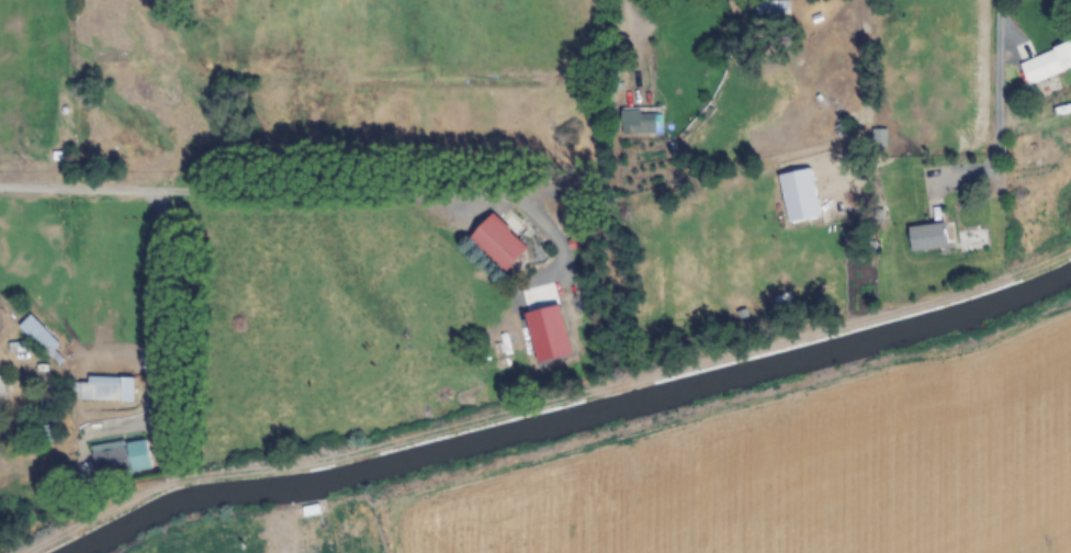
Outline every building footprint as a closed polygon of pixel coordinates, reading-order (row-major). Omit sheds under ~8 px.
[(762,15),(789,15),(789,0),(762,0),(762,15)] [(1018,61),(1028,85),(1070,69),(1070,41),(1018,61)] [(624,108),(624,134),(660,134),(660,108),(624,108)] [(885,130),(873,130),(873,146),(885,146),(885,130)] [(527,248),(493,214),(470,237),(504,271),(527,248)] [(908,227),(911,252),(948,248),(945,224),(908,227)] [(18,327),(50,358),(62,345),(31,314),(18,327)] [(72,382),(72,400),(135,402),(135,377),(88,376),(88,382),(72,382)] [(151,468),(145,437),(91,448),(97,479),(151,468)]
